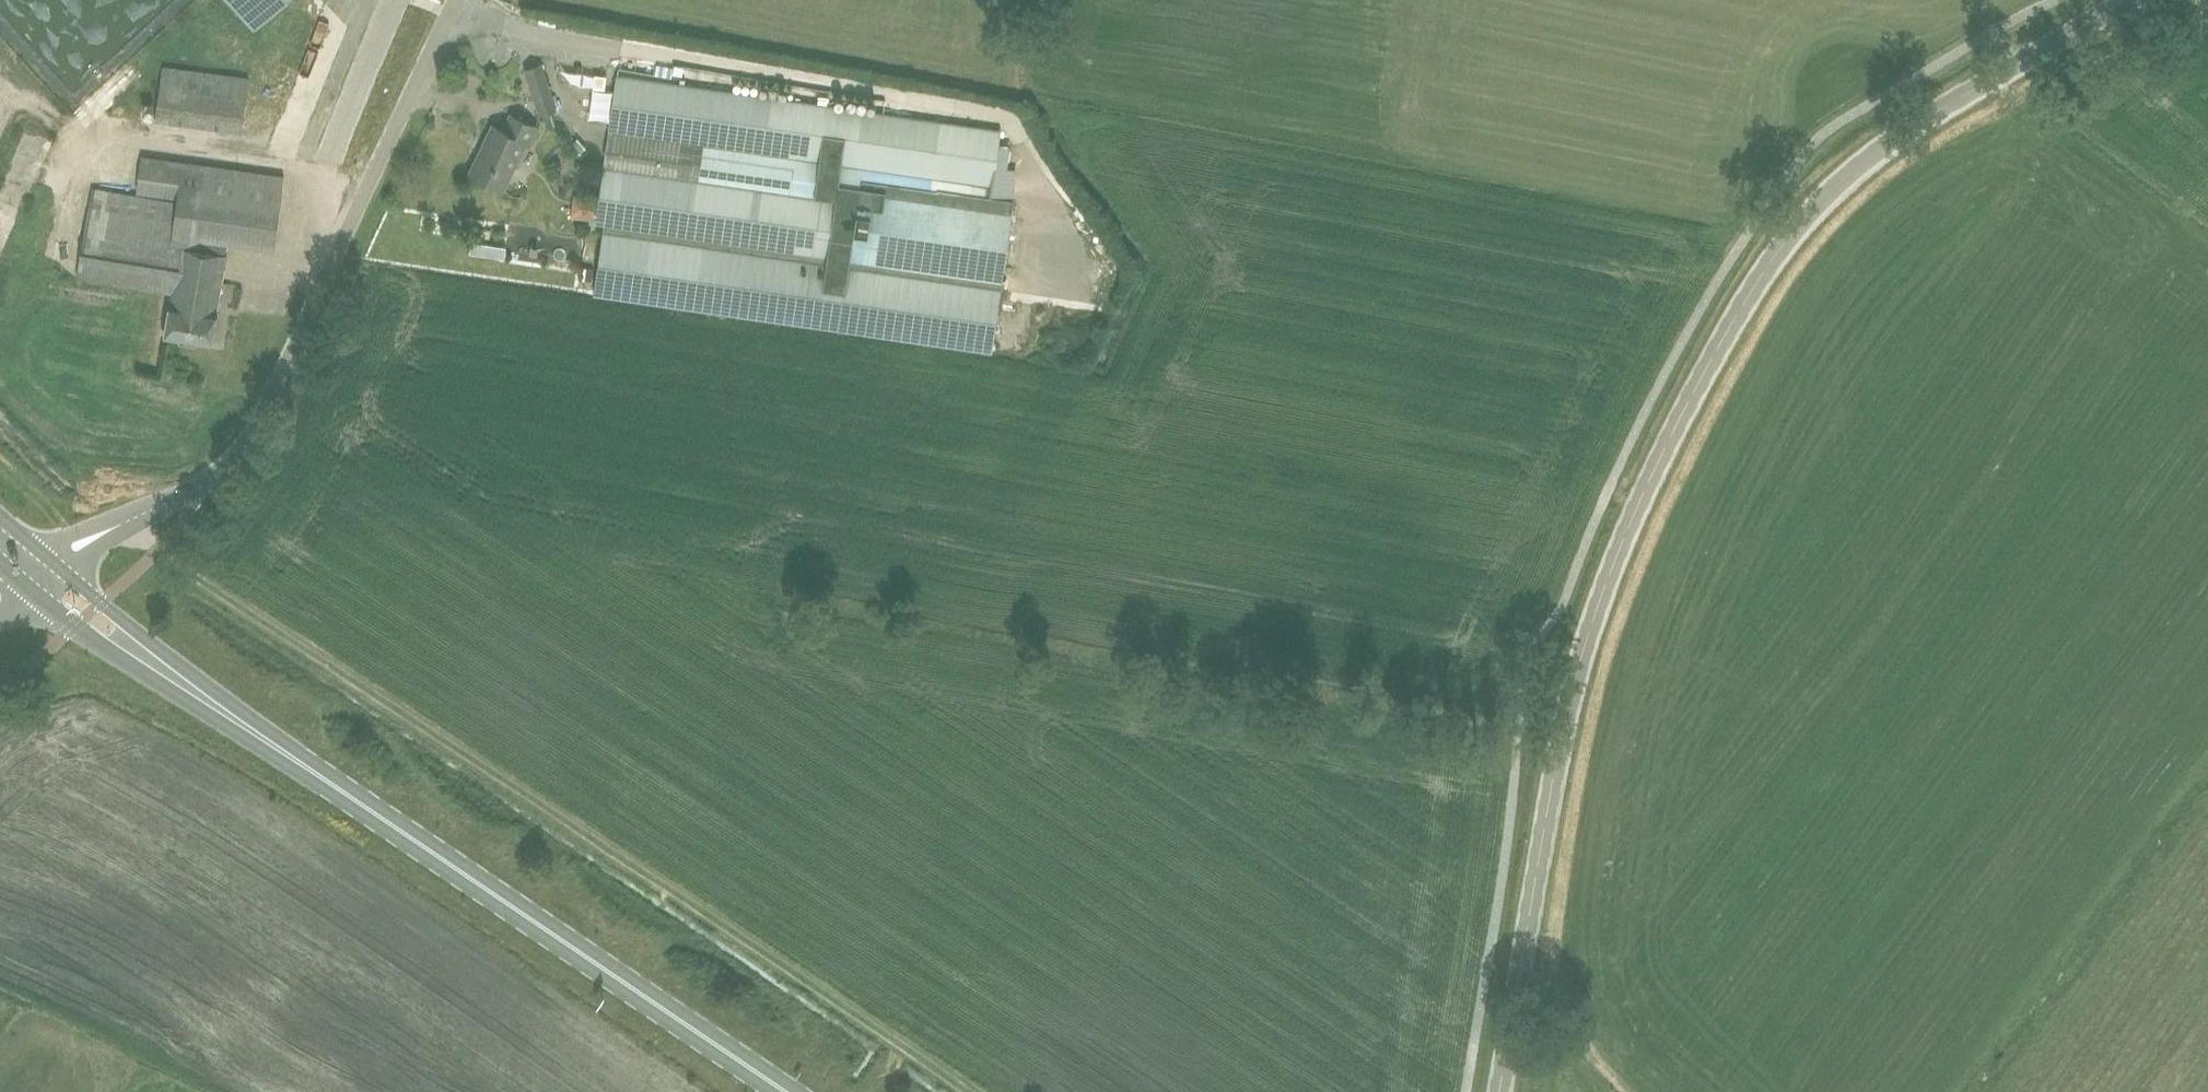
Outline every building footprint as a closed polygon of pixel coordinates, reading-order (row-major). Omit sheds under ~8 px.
[(283,0),(229,0),(253,27),(283,0)] [(539,114),(556,108),(541,62),(524,67),(539,114)] [(241,129),(248,77),(164,65),(156,117),(241,129)] [(604,223),(594,293),(991,349),(1012,198),(1003,197),(1007,168),(1010,145),(997,143),(999,129),(617,74),(609,129),(598,198),(595,221),(604,223)] [(530,145),(540,125),(512,111),(504,126),(494,121),(469,172),(503,189),(525,143),(530,145)] [(273,248),(285,176),(143,152),(137,190),(144,191),(143,195),(92,187),(77,276),(171,291),(164,336),(212,344),(228,253),(204,249),(206,237),(273,248)] [(574,213),(593,212),(593,197),(574,198),(574,213)]
